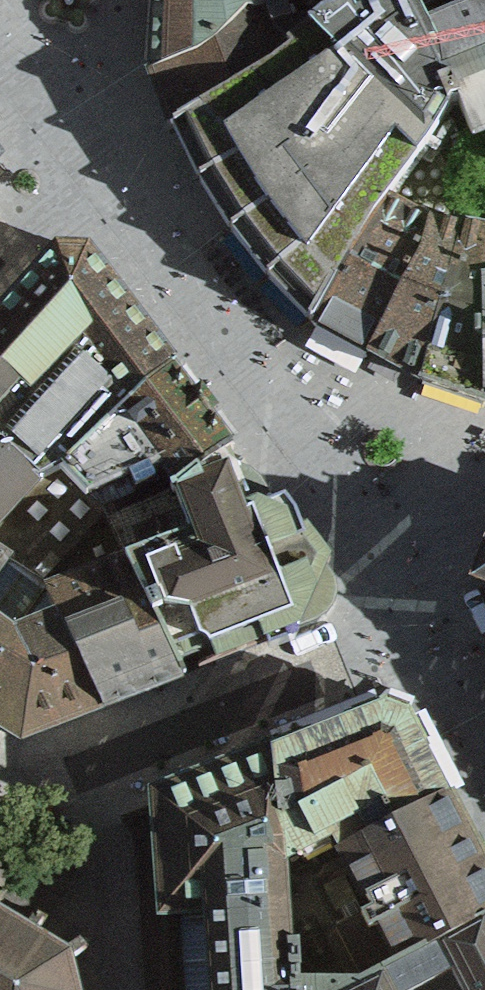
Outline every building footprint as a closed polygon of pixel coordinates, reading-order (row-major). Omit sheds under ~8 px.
[(253,12),(291,0),(155,0),(153,31),(151,69),(152,72),(200,57),(249,12),(251,10),(253,12)] [(322,0),(291,0),(253,12),(251,10),(249,12),(200,57),(152,72),(158,89),(171,125),(172,126),(292,49),(289,45),(322,17),(327,14),(322,0)] [(292,49),(172,126),(174,130),(210,196),(229,230),(307,319),(311,322),(372,216),(451,104),(460,101),(431,27),(430,27),(417,0),(358,0),(327,14),(322,17),(289,45),(292,49)] [(327,14),(358,0),(322,0),(327,14)] [(484,135),(484,4),(431,27),(460,101),(475,139),(484,135)] [(445,167),(479,164),(475,139),(460,101),(451,104),(372,216),(311,322),(326,330),(377,357),(425,383),(453,268),(450,266),(447,256),(453,227),(445,167)] [(482,286),(484,257),(484,231),(453,227),(447,256),(450,266),(453,268),(425,383),(440,389),(481,402),(484,402),(482,286)] [(42,576),(43,578),(104,511),(101,508),(63,469),(80,453),(172,367),(127,308),(86,255),(58,254),(51,262),(0,318),(0,551),(42,576)] [(162,469),(177,488),(231,447),(230,447),(232,445),(210,416),(216,411),(209,403),(201,392),(194,396),(172,367),(80,453),(63,469),(101,508),(156,484),(152,474),(162,469)] [(233,450),(231,447),(177,488),(108,520),(172,651),(188,645),(199,641),(202,642),(206,645),(209,648),(215,662),(277,638),(283,623),(296,629),(326,616),(333,606),(335,594),(333,582),(325,570),(317,564),(316,563),(310,550),(302,540),(286,546),(277,521),(271,506),(270,503),(265,491),(258,481),(249,473),(238,469),(236,467),(230,452),(233,450)] [(172,651),(108,520),(104,511),(43,578),(104,705),(141,691),(183,674),(172,651)] [(42,576),(0,551),(0,724),(22,738),(60,723),(104,705),(43,578),(42,576)] [(474,583),(483,587),(484,592),(484,554),(474,583)] [(349,865),(342,852),(448,797),(424,750),(422,747),(407,718),(383,709),(367,715),(273,752),(293,983),(360,984),(364,981),(313,884),(349,865)] [(158,796),(158,809),(171,989),(484,989),(484,919),(364,981),(360,984),(293,983),(273,752),(273,751),(214,774),(158,796)] [(448,797),(342,852),(349,865),(313,884),(364,981),(484,919),(484,867),(477,851),(449,797),(448,797)] [(158,809),(136,812),(148,989),(171,989),(158,809)] [(69,963),(87,950),(81,943),(63,956),(33,938),(46,917),(38,912),(25,933),(0,918),(0,989),(76,989),(69,963)]
